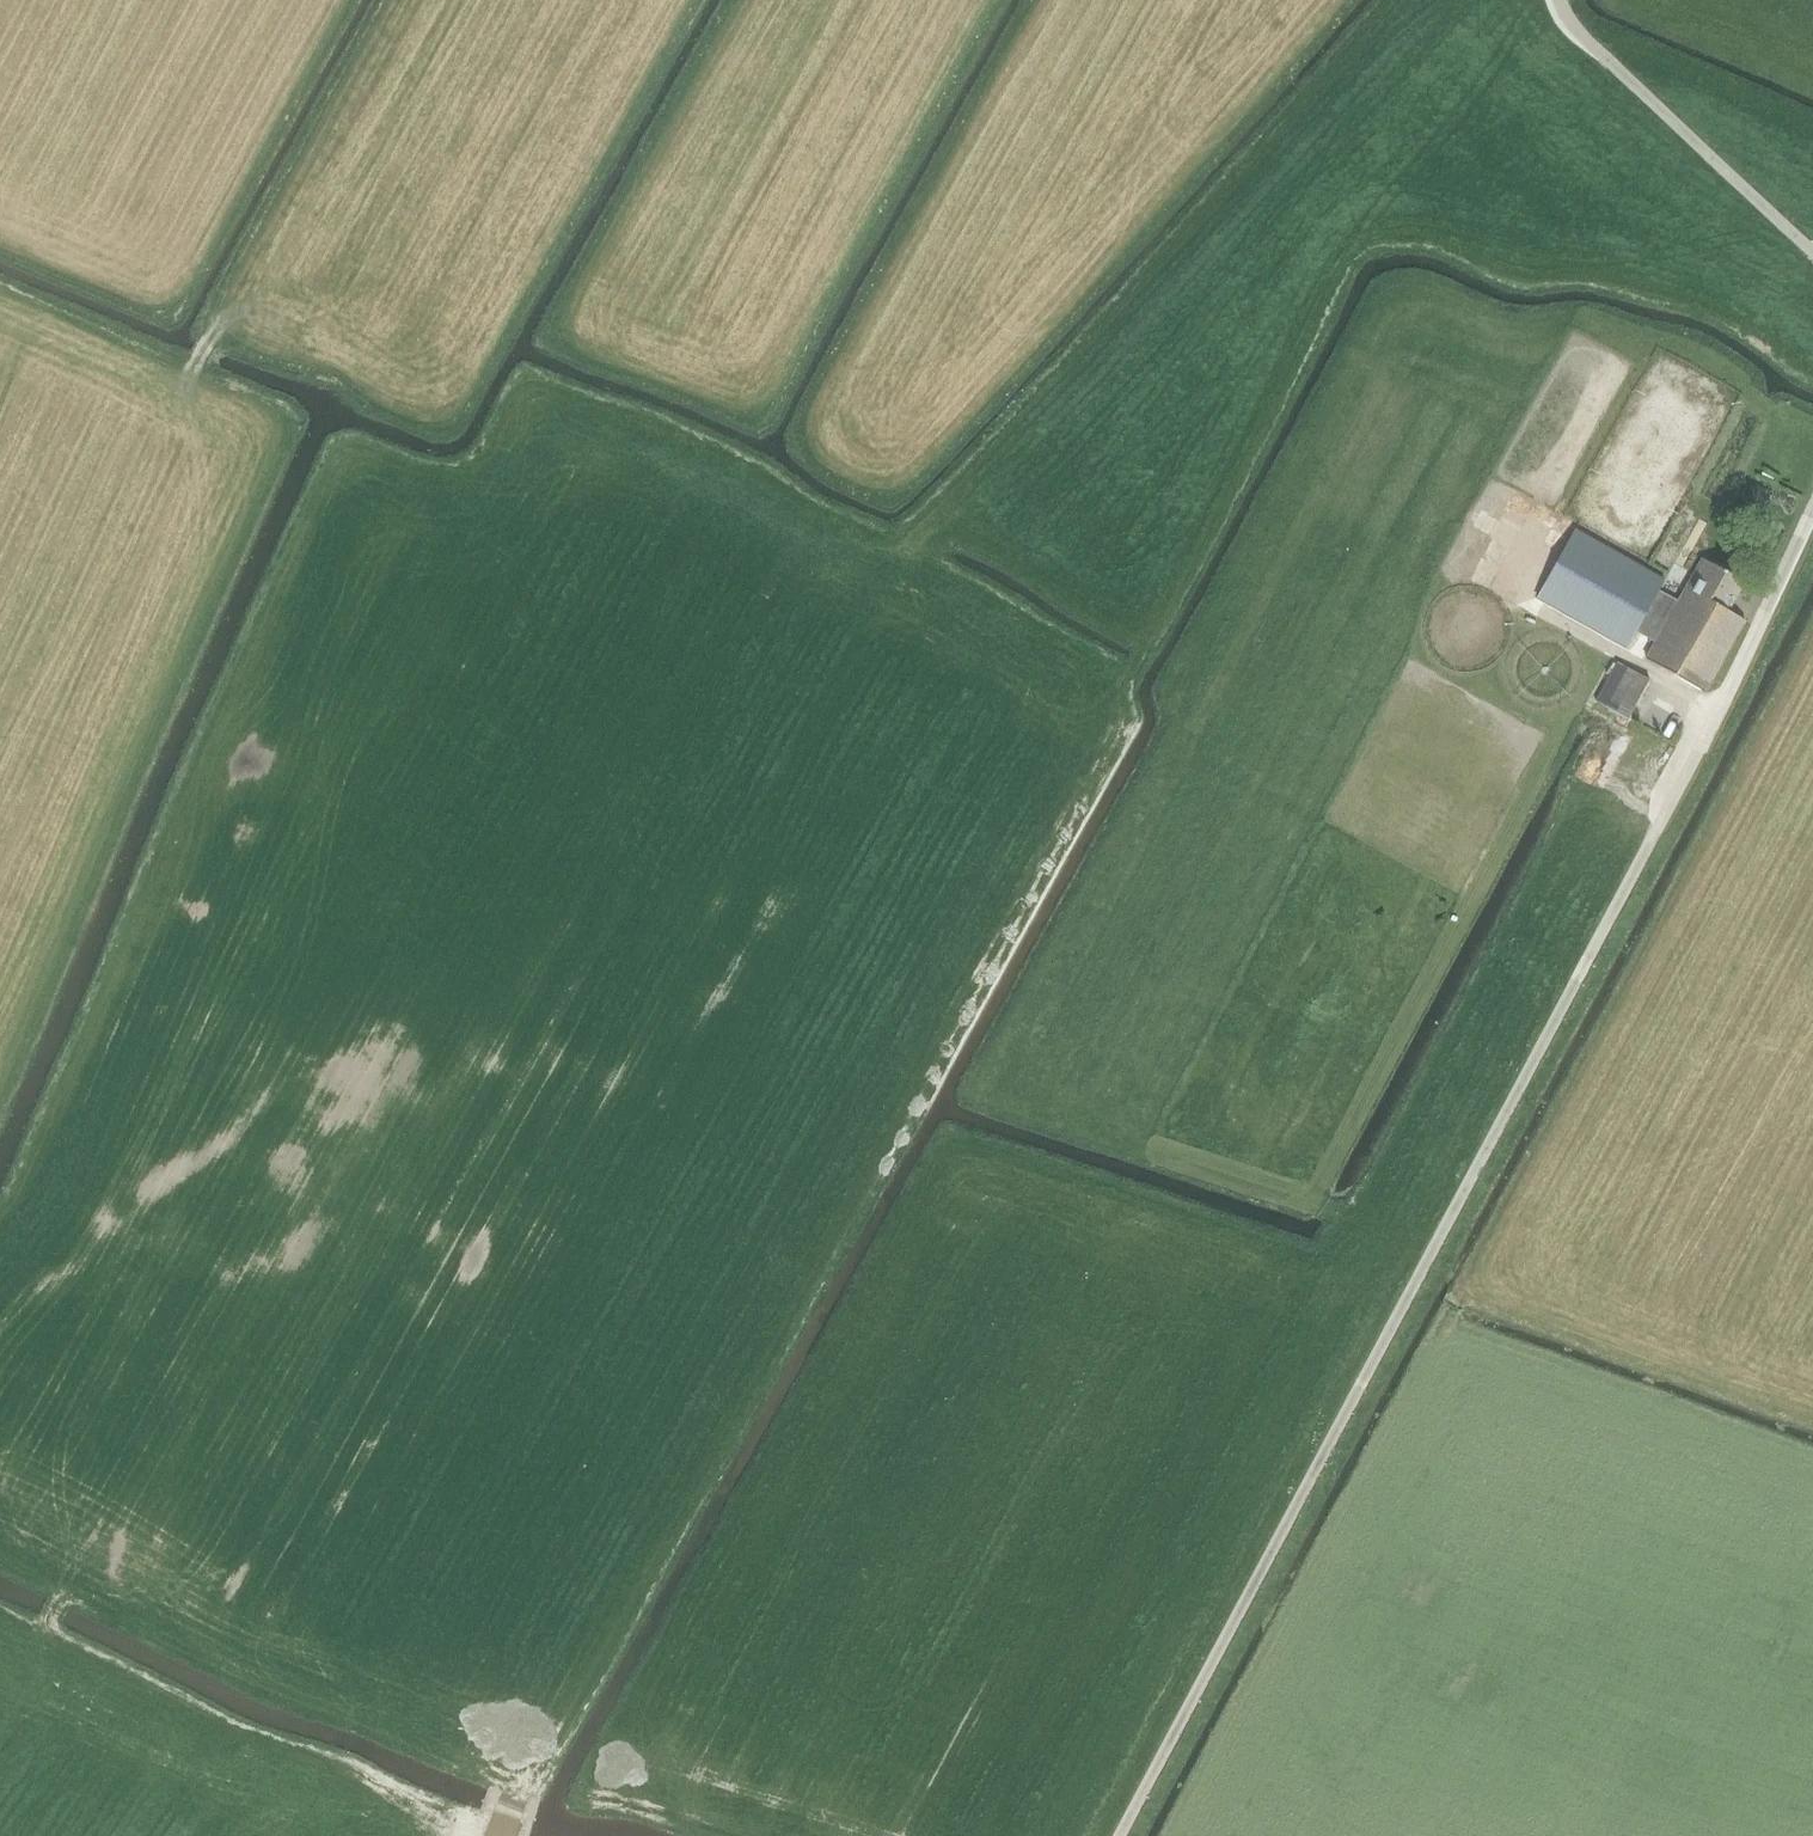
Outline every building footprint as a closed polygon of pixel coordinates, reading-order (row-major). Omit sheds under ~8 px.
[(1664,580),(1575,530),(1537,598),(1626,648),(1635,631),(1655,643),(1646,659),(1704,692),(1744,620),(1727,611),(1744,582),(1702,559),(1678,601),(1658,590),(1664,580)] [(1628,667),(1609,697),(1605,706),(1627,719),(1649,678),(1628,667)]
